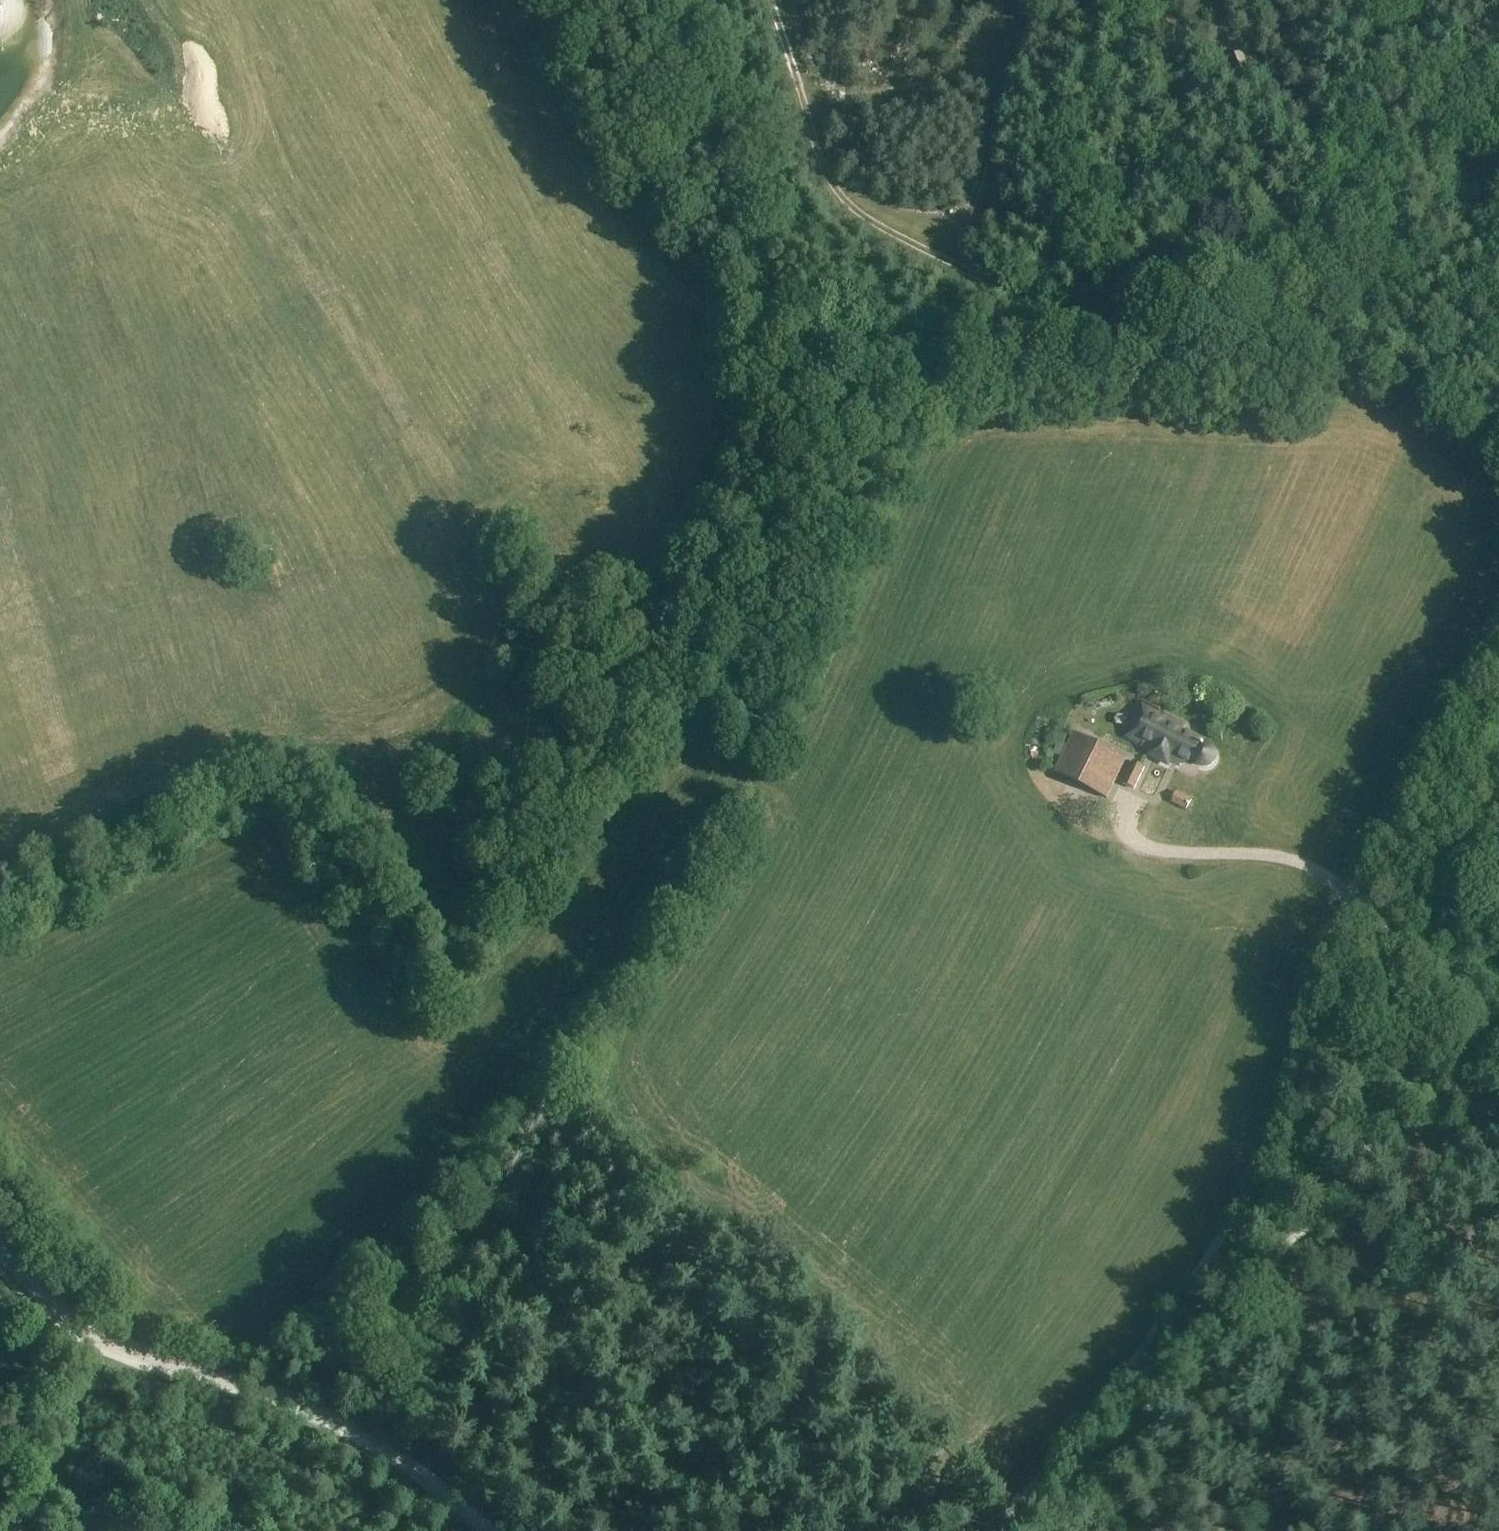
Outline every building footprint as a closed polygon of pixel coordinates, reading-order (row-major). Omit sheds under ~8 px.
[(1151,750),(1149,755),(1167,764),(1170,760),(1180,766),(1184,758),(1195,764),(1197,766),(1199,767),(1200,768),(1203,769),(1205,769),(1207,769),(1209,768),(1211,767),(1213,765),(1214,763),(1215,761),(1215,759),(1215,757),(1215,755),(1214,753),(1212,751),(1211,749),(1209,748),(1206,748),(1204,747),(1180,735),(1184,727),(1143,705),(1126,737),(1151,750)] [(1073,735),(1055,775),(1108,799),(1126,759),(1073,735)] [(1136,789),(1139,783),(1150,787),(1154,780),(1143,775),(1145,769),(1132,762),(1122,783),(1136,789)]
